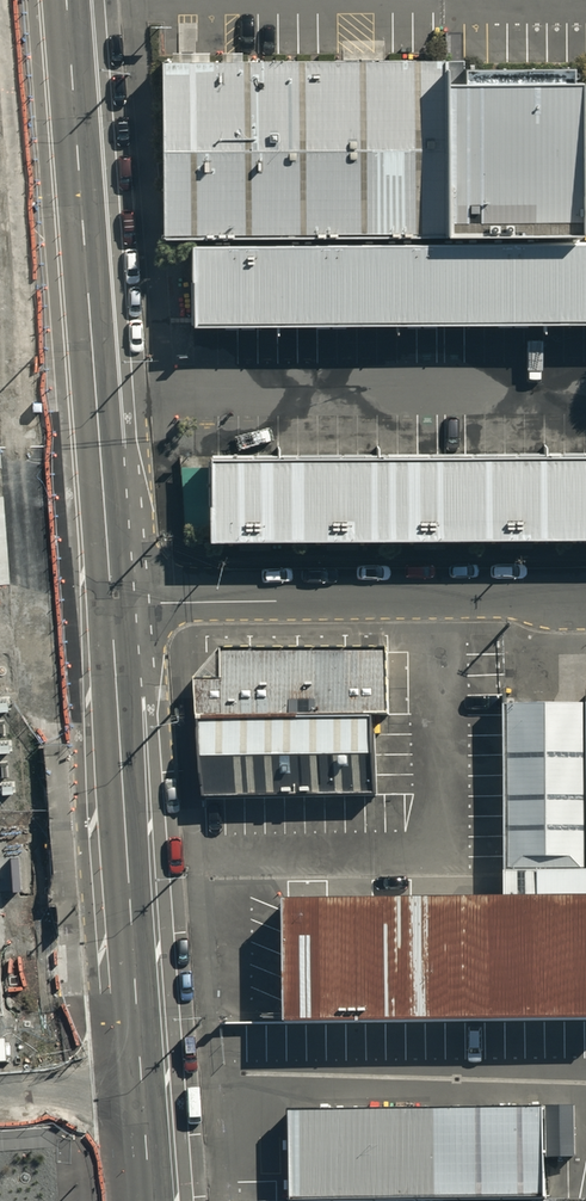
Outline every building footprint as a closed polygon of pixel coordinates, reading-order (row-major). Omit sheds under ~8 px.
[(445,59),(162,62),(164,237),(446,236),(445,59)] [(465,86),(450,86),(450,231),(584,235),(580,82),(573,82),(573,67),(465,67),(465,86)] [(192,245),(193,326),(585,321),(585,241),(192,245)] [(209,454),(209,538),(585,537),(585,453),(209,454)] [(383,664),(226,664),(226,732),(383,731),(383,664)] [(501,708),(502,872),(585,871),(585,707),(501,708)] [(372,737),(203,738),(203,813),(372,812),(372,737)] [(585,1021),(585,874),(502,875),(502,902),(281,903),(282,1023),(585,1021)] [(284,1111),(285,1200),(305,1200),(540,1198),(539,1158),(575,1158),(574,1107),(284,1111)]
